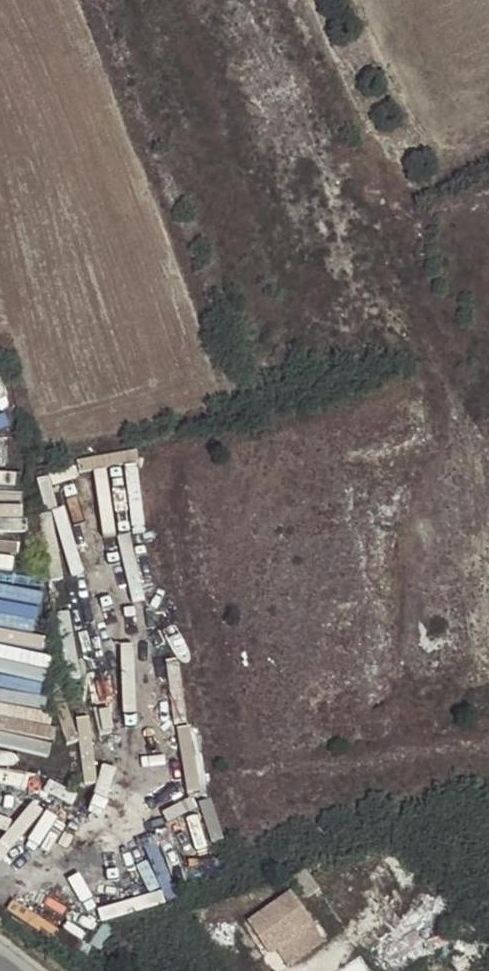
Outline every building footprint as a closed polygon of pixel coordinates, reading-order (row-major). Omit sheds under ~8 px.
[(187,789),(202,787),(199,766),(184,768),(187,789)] [(318,890),(305,871),(294,879),(306,899),(318,890)] [(294,897),(250,927),(271,959),(277,955),(316,928),(294,897)] [(289,970),(295,970),(329,948),(316,928),(277,955),(289,970)]
